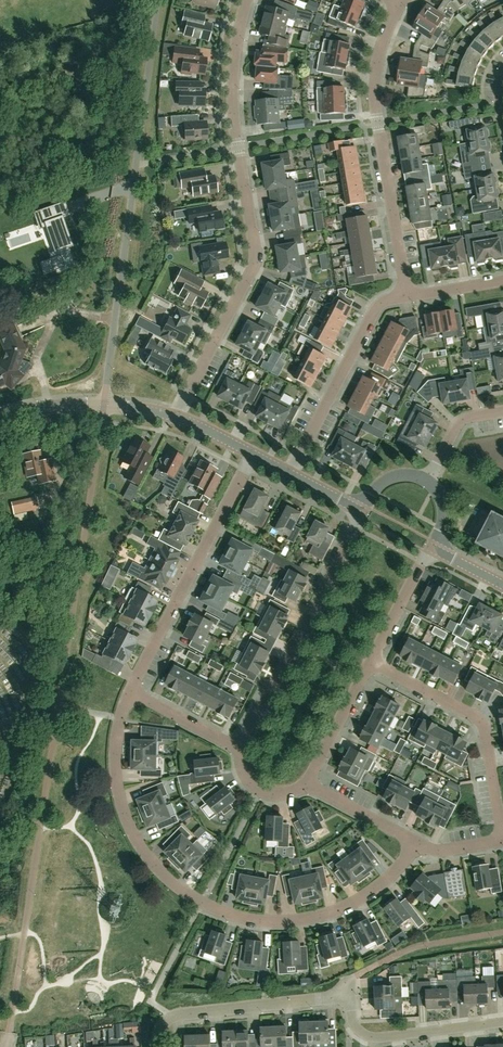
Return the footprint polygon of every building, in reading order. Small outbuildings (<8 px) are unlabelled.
[(123,0),(105,0),(105,7),(122,9),(123,0)] [(219,0),(193,0),(192,1),(195,2),(195,4),(202,6),(204,5),(214,8),(215,6),(217,6),(219,0)] [(362,16),(365,9),(365,7),(365,6),(364,4),(365,2),(359,0),(345,0),(342,8),(362,16)] [(466,5),(463,0),(450,0),(459,9),(466,5)] [(294,20),(298,7),(286,3),(284,11),(267,7),(264,20),(285,26),(286,20),(289,18),(294,20)] [(362,16),(342,8),(335,5),(328,24),(342,29),(345,23),(355,27),(356,25),(358,25),(359,24),(360,23),(360,22),(362,16)] [(455,14),(445,5),(440,14),(427,6),(425,10),(423,9),(419,16),(438,28),(444,17),(450,21),(455,14)] [(211,25),(204,23),(205,17),(193,14),(185,12),(182,24),(187,25),(184,35),(208,40),(211,25)] [(492,12),(488,14),(494,24),(502,39),(502,38),(502,19),(498,22),(492,12)] [(443,31),(438,28),(419,16),(414,22),(416,23),(413,28),(425,35),(420,44),(432,49),(439,38),(443,31)] [(287,48),(290,36),(285,34),(283,31),(285,26),(264,20),(260,34),(277,38),(275,46),(287,48)] [(488,29),(481,20),(477,23),(484,31),(494,45),(497,43),(502,39),(494,24),(488,29)] [(318,34),(320,27),(313,25),(311,32),(318,34)] [(479,37),(470,29),(467,33),(476,40),(488,52),(490,50),(494,45),(484,31),(479,37)] [(328,54),(350,58),(351,50),(351,49),(350,47),(349,46),(350,44),(339,42),(340,35),(327,33),(326,40),(324,39),(322,52),(328,54)] [(488,52),(476,40),(471,47),(462,40),(459,44),(468,51),(482,60),(484,58),(488,52)] [(287,48),(275,46),(264,44),(263,52),(257,52),(257,53),(255,55),(255,59),(256,60),(256,66),(278,68),(276,68),(277,61),(281,62),(287,62),(287,60),(288,48),(287,48)] [(204,74),(206,58),(198,57),(199,50),(175,47),(173,62),(182,63),(181,73),(191,74),(191,73),(204,74)] [(428,68),(430,55),(418,51),(416,61),(402,59),(401,64),(399,63),(398,71),(420,75),(421,68),(423,67),(428,68)] [(482,60),(468,51),(465,58),(455,53),(453,57),(463,62),(478,69),(479,66),(482,60)] [(350,58),(328,54),(322,52),(320,52),(317,72),(333,75),(334,68),(345,70),(345,68),(347,67),(348,66),(348,65),(349,64),(350,58)] [(476,76),(478,69),(463,62),(461,69),(450,66),(448,70),(459,73),(475,79),(476,76)] [(293,90),(286,90),(287,78),(282,78),(282,75),(278,75),(278,68),(256,66),(256,67),(258,67),(257,72),(256,74),(256,78),(257,79),(257,81),(274,83),(273,90),(293,90)] [(424,96),(427,76),(420,75),(398,71),(397,79),(399,80),(398,85),(412,87),(411,97),(424,96)] [(474,85),(475,79),(459,73),(458,81),(447,79),(446,84),(457,86),(473,87),(474,85)] [(204,106),(205,89),(195,89),(194,87),(194,82),(180,81),(179,97),(181,99),(183,99),(183,105),(189,105),(189,108),(191,109),(195,110),(197,108),(197,105),(204,106)] [(325,101),(347,100),(346,92),(346,91),(345,90),(344,89),(344,87),(332,87),(332,81),(317,81),(317,88),(318,101),(325,101)] [(279,111),(285,111),(284,104),(294,103),(293,90),(273,90),(269,90),(270,99),(256,101),(257,106),(255,106),(255,113),(279,111)] [(347,100),(325,101),(318,101),(318,113),(321,113),(321,121),(334,120),(334,114),(345,113),(345,111),(346,110),(347,109),(347,108),(347,106),(347,100)] [(280,123),(279,111),(255,113),(256,119),(258,119),(258,125),(269,124),(270,130),(286,129),(286,122),(280,123)] [(197,122),(195,121),(195,115),(171,116),(171,127),(181,126),(181,132),(183,133),(185,133),(185,140),(207,138),(206,122),(197,122)] [(450,129),(468,126),(467,119),(449,122),(450,129)] [(305,127),(304,120),(288,122),(289,129),(305,127)] [(482,128),(481,125),(470,126),(471,130),(464,131),(467,143),(488,140),(488,137),(489,136),(488,131),(486,130),(486,127),(482,128)] [(400,150),(419,147),(417,135),(426,133),(425,126),(410,128),(411,135),(398,138),(400,150)] [(349,148),(348,140),(329,144),(330,152),(338,150),(340,161),(357,158),(355,147),(349,148)] [(488,140),(467,143),(460,144),(462,157),(475,155),(476,158),(487,156),(486,153),(490,152),(490,150),(491,148),(490,143),(488,142),(488,140)] [(436,144),(433,144),(435,156),(438,156),(443,155),(441,143),(436,144)] [(314,146),(314,147),(315,155),(323,154),(322,145),(314,146)] [(402,162),(421,159),(419,147),(400,150),(402,162)] [(265,177),(285,174),(284,166),(291,165),(289,153),(273,155),(274,162),(263,164),(263,167),(261,167),(263,174),(264,174),(265,177)] [(342,172),(359,169),(357,158),(340,161),(342,172)] [(422,165),(421,159),(402,162),(404,174),(411,173),(412,180),(430,176),(428,164),(422,165)] [(473,162),(459,165),(462,176),(475,173),(473,162)] [(205,177),(204,169),(180,173),(182,188),(189,186),(192,188),(193,195),(217,191),(214,176),(205,177)] [(343,183),(361,180),(359,169),(342,172),(343,183)] [(490,174),(489,171),(478,173),(479,176),(468,178),(469,184),(473,183),(474,190),(496,186),(496,184),(497,182),(496,177),(494,176),(494,173),(490,174)] [(270,197),(280,196),(296,193),(294,179),(289,180),(288,173),(285,174),(265,177),(265,180),(264,180),(265,188),(267,187),(267,190),(269,190),(270,197)] [(408,199),(427,196),(426,190),(432,189),(430,176),(412,180),(413,186),(406,187),(408,199)] [(300,182),(303,193),(314,190),(312,179),(300,182)] [(345,194),(363,191),(361,180),(343,183),(345,194)] [(92,191),(90,184),(82,187),(83,189),(82,189),(83,194),(80,195),(84,208),(91,206),(93,211),(106,207),(104,202),(100,189),(92,191)] [(486,211),(485,204),(495,202),(494,199),(498,198),(498,196),(499,194),(498,189),(496,188),(496,186),(474,190),(476,196),(473,197),(471,200),(472,207),(473,213),(475,213),(486,211)] [(311,191),(312,199),(320,197),(318,190),(311,191)] [(347,205),(365,202),(363,191),(345,194),(347,205)] [(272,218),(292,215),(291,208),(298,207),(296,193),(280,196),(281,203),(270,205),(270,208),(268,208),(270,216),(271,216),(272,218)] [(444,206),(453,204),(451,195),(442,196),(444,206)] [(411,211),(430,208),(427,196),(408,199),(411,211)] [(212,213),(210,206),(187,210),(189,223),(198,222),(199,232),(200,231),(201,237),(212,236),(211,230),(223,228),(220,212),(212,213)] [(433,227),(430,208),(411,211),(413,224),(415,223),(416,230),(433,227)] [(354,219),(353,212),(338,215),(339,221),(347,220),(349,231),(369,228),(367,216),(354,219)] [(484,214),(485,223),(495,221),(493,212),(484,214)] [(286,230),(287,237),(303,235),(299,214),(292,215),(272,218),(272,221),(271,222),(272,229),(274,229),(274,232),(286,230)] [(39,218),(30,221),(32,227),(41,224),(39,218)] [(325,230),(324,223),(316,225),(317,231),(325,230)] [(371,239),(369,228),(349,231),(341,233),(342,238),(350,237),(351,243),(371,239)] [(491,231),(485,232),(490,259),(493,258),(496,261),(502,259),(501,247),(502,246),(502,231),(493,233),(491,231)] [(490,259),(485,232),(465,235),(468,252),(476,251),(478,264),(485,262),(487,259),(490,259)] [(279,260),(299,257),(297,244),(302,243),(301,235),(303,235),(287,237),(289,245),(277,247),(277,250),(275,250),(277,257),(278,257),(279,260)] [(458,267),(458,264),(465,263),(464,253),(461,238),(451,240),(449,243),(449,244),(442,246),(445,266),(448,266),(451,268),(458,267)] [(345,256),(373,250),(371,239),(351,243),(352,249),(344,250),(345,256)] [(445,266),(442,246),(441,242),(421,245),(423,260),(431,259),(433,271),(440,270),(442,267),(445,266)] [(216,263),(215,260),(228,258),(228,256),(229,254),(228,250),(226,249),(225,243),(201,247),(199,247),(201,262),(203,275),(219,272),(217,263),(216,263)] [(56,274),(76,266),(69,246),(49,253),(51,260),(35,266),(40,279),(46,277),(45,273),(55,270),(56,274)] [(375,262),(373,250),(345,256),(353,254),(354,260),(346,262),(347,267),(355,266),(375,262)] [(304,256),(299,257),(279,260),(279,263),(278,263),(279,271),(281,270),(281,273),(293,271),(294,278),(307,275),(305,263),(304,256)] [(350,285),(351,285),(358,284),(357,278),(364,277),(377,274),(375,262),(355,266),(356,272),(348,274),(350,285)] [(200,307),(208,293),(199,289),(203,282),(181,271),(175,283),(181,286),(182,290),(179,296),(200,307)] [(314,291),(317,284),(306,281),(304,288),(314,291)] [(17,290),(15,282),(4,285),(6,293),(17,290)] [(295,290),(283,283),(280,289),(269,283),(268,286),(266,285),(263,292),(264,293),(263,295),(281,305),(284,298),(286,299),(290,299),(295,290)] [(281,305),(263,295),(261,298),(260,297),(256,304),(258,305),(257,307),(267,313),(264,320),(276,326),(279,319),(275,316),(281,305)] [(345,304),(346,302),(337,297),(335,298),(331,304),(330,303),(326,304),(325,306),(347,318),(352,307),(345,304)] [(313,308),(316,302),(311,299),(308,305),(313,308)] [(493,304),(466,309),(468,317),(482,315),(484,328),(502,324),(502,311),(502,312),(501,309),(494,310),(493,304)] [(341,327),(347,318),(325,306),(326,307),(321,317),(341,327)] [(184,326),(189,315),(177,309),(172,319),(169,318),(162,332),(160,337),(171,342),(173,338),(182,342),(189,329),(184,326)] [(455,324),(453,311),(440,313),(443,332),(449,331),(450,335),(457,334),(457,338),(464,337),(462,323),(455,324)] [(424,339),(438,337),(437,333),(443,332),(440,313),(426,315),(429,329),(423,330),(424,339)] [(336,337),(341,327),(321,317),(325,320),(320,329),(336,337)] [(388,333),(404,341),(408,343),(415,335),(419,335),(418,329),(416,317),(401,320),(398,325),(393,322),(388,333)] [(243,333),(261,343),(266,345),(276,326),(264,320),(260,327),(249,322),(248,324),(246,323),(243,330),(244,331),(243,333)] [(12,323),(0,329),(0,339),(3,345),(6,344),(9,350),(4,363),(1,361),(0,365),(0,385),(5,383),(11,388),(22,376),(17,370),(24,349),(12,323)] [(484,328),(486,342),(479,344),(480,350),(493,348),(491,339),(495,339),(496,342),(502,340),(502,324),(484,328)] [(136,326),(131,332),(137,335),(141,329),(136,326)] [(331,348),(336,337),(320,329),(315,339),(331,348)] [(261,343),(243,333),(242,336),(240,335),(237,342),(238,343),(237,345),(247,351),(244,356),(256,363),(258,364),(259,362),(260,362),(264,354),(263,351),(258,348),(261,343)] [(403,353),(408,343),(404,341),(388,333),(383,342),(403,353)] [(298,341),(304,344),(307,338),(301,335),(298,341)] [(309,347),(312,341),(307,338),(304,344),(308,346),(309,347)] [(174,351),(168,348),(150,339),(144,350),(150,354),(152,355),(147,365),(165,375),(173,360),(170,359),(174,351)] [(398,363),(403,353),(383,342),(378,352),(394,361),(393,361),(398,363)] [(299,355),(305,358),(321,367),(326,356),(305,345),(299,355)] [(495,357),(493,348),(480,350),(471,352),(472,361),(495,357)] [(389,378),(400,370),(393,362),(393,361),(394,361),(378,352),(372,362),(376,365),(373,370),(389,378)] [(498,353),(499,356),(495,357),(497,369),(502,368),(502,352),(498,353)] [(316,376),(321,367),(305,358),(300,368),(316,376)] [(265,369),(271,372),(274,366),(268,363),(265,369)] [(414,371),(417,365),(412,363),(409,369),(414,371)] [(457,402),(471,400),(468,381),(475,380),(473,367),(460,370),(461,375),(453,376),(457,402)] [(230,403),(239,385),(233,381),(237,374),(225,368),(217,383),(224,386),(218,397),(230,403)] [(311,387),(316,376),(300,368),(295,378),(311,387)] [(372,373),(369,379),(365,377),(359,387),(375,395),(381,385),(384,387),(387,389),(391,383),(379,376),(372,373)] [(457,402),(453,376),(454,382),(446,383),(445,378),(431,380),(433,387),(440,386),(443,404),(457,402)] [(412,385),(417,389),(421,384),(416,380),(412,385)] [(254,402),(261,387),(250,381),(246,388),(239,385),(230,403),(242,409),(247,398),(254,402)] [(400,385),(396,393),(405,398),(409,390),(400,385)] [(478,395),(491,392),(490,386),(477,388),(478,395)] [(370,405),(375,395),(359,387),(354,397),(370,405)] [(268,394),(262,391),(256,403),(262,406),(257,417),(268,423),(282,397),(275,394),(269,392),(268,394)] [(393,394),(389,402),(395,406),(400,398),(393,394)] [(292,422),(299,410),(294,407),(287,404),(281,400),(282,397),(268,423),(280,429),(286,418),(292,422)] [(370,405),(354,397),(349,407),(355,410),(353,416),(365,422),(369,424),(371,419),(377,408),(370,405)] [(432,435),(438,424),(428,418),(431,412),(417,404),(411,416),(418,420),(414,426),(432,435)] [(389,408),(386,413),(388,414),(393,417),(396,411),(391,409),(389,408)] [(354,416),(346,413),(343,418),(351,422),(354,416)] [(369,424),(365,422),(362,429),(369,433),(373,426),(369,424)] [(432,435),(414,426),(411,432),(404,429),(397,441),(412,449),(415,442),(426,447),(432,435)] [(344,463),(354,445),(357,438),(339,428),(332,442),(338,446),(333,456),(344,463)] [(137,484),(148,463),(151,457),(145,454),(149,446),(147,445),(147,443),(143,441),(140,442),(134,438),(130,447),(129,446),(126,452),(127,452),(122,462),(133,467),(127,479),(137,484)] [(368,462),(376,447),(364,441),(360,448),(354,445),(344,463),(356,469),(362,458),(368,462)] [(174,491),(181,479),(175,475),(184,457),(169,450),(165,457),(160,459),(161,464),(158,470),(168,475),(163,485),(164,486),(174,491)] [(55,480),(51,466),(50,459),(41,461),(39,451),(23,454),(28,477),(36,475),(44,473),(46,482),(55,480)] [(202,514),(210,499),(209,498),(220,477),(213,474),(216,469),(201,461),(189,483),(198,488),(196,492),(202,495),(199,501),(197,500),(191,501),(188,507),(191,508),(196,511),(202,514)] [(171,498),(174,491),(164,486),(161,493),(171,498)] [(263,527),(270,513),(265,510),(265,509),(264,505),(268,496),(256,490),(245,509),(253,513),(249,520),(263,527)] [(14,515),(40,510),(37,497),(11,502),(14,515)] [(177,518),(176,520),(174,524),(192,533),(199,521),(189,516),(188,513),(191,508),(188,507),(178,502),(173,513),(176,515),(177,518)] [(294,544),(302,529),(295,526),(302,514),(288,507),(276,529),(289,536),(287,540),(294,544)] [(493,514),(479,543),(502,556),(502,519),(493,514)] [(323,561),(331,545),(326,542),(326,541),(325,537),(329,528),(316,521),(306,541),(314,545),(309,554),(323,561)] [(192,533),(174,524),(171,530),(168,531),(164,529),(158,540),(171,547),(173,542),(176,541),(185,546),(192,533)] [(139,530),(133,527),(132,530),(131,534),(136,536),(139,530)] [(172,572),(178,560),(174,558),(178,551),(171,547),(158,540),(151,536),(147,543),(155,548),(149,559),(172,572)] [(246,546),(233,539),(231,543),(229,542),(225,551),(247,562),(254,550),(259,553),(262,547),(249,540),(246,546)] [(249,586),(252,581),(241,575),(247,562),(225,551),(220,559),(222,560),(220,564),(233,571),(230,576),(243,584),(249,586)] [(304,592),(307,585),(306,584),(308,580),(300,576),(303,569),(275,554),(271,562),(290,572),(285,582),(304,592)] [(172,572),(149,559),(144,568),(132,562),(127,572),(158,589),(161,582),(165,584),(172,572)] [(316,575),(318,569),(305,562),(302,568),(316,575)] [(271,575),(277,577),(280,567),(274,565),(271,575)] [(118,569),(111,566),(108,573),(114,576),(118,569)] [(227,582),(214,576),(212,580),(210,579),(205,587),(228,599),(232,592),(238,594),(243,584),(230,576),(227,582)] [(458,589),(447,583),(437,578),(434,584),(431,582),(425,594),(443,604),(445,605),(448,606),(452,599),(453,600),(458,589)] [(304,592),(285,582),(281,580),(273,596),(286,603),(289,597),(297,601),(302,591),(304,592)] [(132,587),(125,600),(130,602),(150,613),(157,600),(148,596),(147,594),(150,588),(138,581),(134,589),(132,587)] [(224,620),(227,614),(222,611),(228,599),(205,587),(201,595),(203,597),(201,601),(213,607),(211,613),(224,620)] [(443,604),(425,594),(419,606),(432,612),(429,618),(440,624),(446,614),(442,612),(445,605),(443,604)] [(266,618),(285,628),(288,622),(287,621),(289,616),(281,612),(284,607),(271,600),(268,606),(262,616),(266,618)] [(144,625),(150,613),(130,602),(124,614),(122,613),(118,621),(130,627),(133,621),(135,621),(144,625)] [(482,627),(493,607),(492,607),(482,605),(480,604),(473,616),(467,613),(460,625),(473,631),(477,624),(482,627)] [(496,644),(502,631),(496,628),(502,616),(501,615),(493,607),(482,627),(488,630),(484,637),(496,644)] [(220,620),(207,613),(204,619),(196,615),(194,619),(192,618),(189,624),(208,634),(213,624),(217,625),(220,620)] [(285,628),(266,618),(262,616),(254,633),(267,639),(269,634),(277,638),(283,628),(285,628)] [(418,626),(421,620),(415,616),(411,622),(418,626)] [(130,652),(137,639),(127,635),(127,633),(130,627),(118,621),(114,628),(116,629),(110,641),(130,652)] [(202,652),(205,647),(202,645),(208,634),(189,624),(188,625),(190,626),(185,636),(193,640),(190,646),(202,652)] [(438,636),(441,630),(435,627),(432,633),(438,636)] [(459,637),(463,631),(458,628),(454,634),(459,637)] [(445,640),(448,633),(441,630),(438,636),(445,640)] [(247,655),(266,665),(264,663),(270,653),(262,649),(264,643),(252,637),(249,642),(243,653),(247,655)] [(460,646),(463,640),(457,637),(454,642),(460,646)] [(411,664),(421,645),(410,639),(401,656),(405,659),(404,660),(411,664)] [(466,649),(469,643),(463,640),(460,646),(466,649)] [(124,664),(130,652),(110,641),(102,657),(96,654),(92,662),(109,671),(115,660),(124,664)] [(423,667),(431,650),(421,645),(411,664),(412,662),(418,665),(418,664),(423,667)] [(432,675),(442,656),(431,650),(423,667),(427,669),(426,670),(432,673),(431,674),(432,675)] [(193,660),(196,654),(189,651),(186,657),(193,660)] [(211,658),(218,662),(221,655),(215,652),(211,658)] [(247,655),(243,653),(235,670),(247,676),(250,671),(258,675),(260,671),(262,672),(266,665),(247,655)] [(199,664),(202,657),(196,654),(193,660),(199,664)] [(443,678),(452,661),(442,656),(432,675),(438,678),(439,676),(443,678)] [(215,669),(218,663),(211,660),(208,666),(215,669)] [(453,684),(462,667),(452,661),(443,678),(453,684)] [(221,672),(224,666),(218,663),(215,669),(221,672)] [(176,691),(186,672),(175,667),(166,684),(171,686),(170,688),(176,691)] [(477,698),(487,679),(486,679),(476,674),(478,670),(472,667),(466,680),(471,683),(467,691),(477,696),(476,698),(477,698)] [(188,694),(197,678),(186,672),(176,691),(177,691),(178,690),(183,693),(184,692),(188,694)] [(234,682),(237,676),(231,673),(228,679),(234,682)] [(240,685),(244,679),(237,676),(234,682),(240,685)] [(487,679),(477,698),(483,702),(484,700),(488,702),(495,689),(498,691),(502,683),(499,681),(499,682),(488,676),(486,679),(487,679)] [(198,701),(207,683),(197,678),(188,694),(192,696),(192,697),(198,701)] [(209,705),(218,689),(207,683),(198,701),(204,704),(205,703),(209,705)] [(218,713),(228,694),(218,689),(209,705),(213,707),(213,708),(218,711),(218,713)] [(230,717),(239,700),(228,694),(218,713),(225,717),(225,715),(230,717)] [(401,706),(383,697),(381,701),(379,700),(376,707),(395,717),(401,706)] [(389,727),(395,717),(376,707),(377,708),(374,714),(375,714),(373,719),(389,727)] [(412,726),(415,720),(409,717),(406,723),(412,726)] [(389,727),(373,719),(371,723),(370,722),(367,728),(365,727),(365,728),(384,738),(389,727)] [(408,739),(414,742),(425,747),(426,744),(436,725),(430,721),(429,723),(425,721),(420,729),(415,726),(408,739)] [(409,732),(412,726),(406,723),(403,729),(409,732)] [(437,749),(445,733),(441,731),(442,730),(436,727),(437,725),(436,725),(426,744),(437,749)] [(378,748),(384,738),(365,728),(362,734),(363,735),(361,739),(378,748)] [(449,735),(445,733),(437,749),(447,755),(457,736),(457,735),(456,737),(450,734),(449,735)] [(163,742),(163,735),(145,734),(145,741),(133,741),(133,748),(130,748),(130,755),(156,756),(157,742),(163,742)] [(461,767),(468,754),(463,751),(467,743),(463,741),(464,739),(457,736),(447,755),(445,758),(456,764),(461,767)] [(403,748),(407,742),(401,739),(398,745),(403,748)] [(400,754),(403,748),(398,745),(394,751),(400,754)] [(363,769),(366,770),(368,771),(373,761),(372,760),(375,754),(362,747),(359,753),(351,749),(346,759),(344,758),(344,759),(363,769)] [(162,777),(162,770),(156,769),(156,756),(130,755),(130,762),(133,762),(132,769),(144,770),(144,777),(162,777)] [(211,759),(211,755),(201,756),(201,760),(195,761),(196,773),(191,774),(192,784),(212,782),(211,775),(221,774),(220,770),(223,770),(222,762),(219,762),(219,758),(211,759)] [(428,766),(431,760),(425,757),(422,763),(428,766)] [(361,781),(360,781),(366,770),(363,769),(344,759),(341,765),(342,766),(340,770),(348,774),(345,780),(358,787),(361,781)] [(434,769),(437,763),(431,760),(428,766),(434,769)] [(394,806),(404,787),(395,782),(396,778),(391,776),(384,788),(388,790),(384,798),(388,801),(387,802),(394,806)] [(141,814),(165,804),(162,797),(168,795),(163,782),(146,789),(149,796),(138,800),(141,807),(138,808),(141,814)] [(191,794),(190,785),(181,785),(184,796),(191,794)] [(229,790),(226,787),(219,793),(214,788),(211,790),(201,798),(206,804),(208,802),(217,814),(222,811),(225,814),(233,808),(230,804),(236,800),(233,797),(236,795),(231,789),(229,790)] [(415,792),(404,787),(394,806),(395,804),(406,810),(410,802),(415,805),(422,792),(416,789),(415,792)] [(201,798),(211,790),(210,788),(199,796),(201,798)] [(437,804),(426,798),(428,795),(422,792),(415,805),(421,808),(417,815),(427,821),(426,823),(427,823),(437,804)] [(448,822),(457,806),(440,797),(437,804),(427,823),(433,826),(434,825),(438,827),(443,819),(448,822)] [(171,817),(165,804),(141,814),(143,821),(146,820),(149,826),(160,822),(162,828),(179,822),(176,815),(171,817)] [(308,809),(307,806),(300,810),(301,812),(298,814),(302,822),(296,826),(306,846),(316,841),(312,834),(323,828),(320,822),(324,820),(319,811),(315,813),(312,807),(308,809)] [(280,817),(280,814),(272,814),(272,817),(268,816),(267,840),(279,841),(278,847),(289,847),(290,827),(283,827),(284,817),(280,817)] [(174,864),(192,845),(187,839),(191,835),(182,826),(169,838),(174,843),(166,852),(171,857),(169,859),(174,864)] [(215,838),(209,845),(215,850),(221,843),(215,838)] [(365,878),(371,874),(369,872),(375,868),(368,858),(373,854),(367,845),(363,839),(352,847),(356,852),(349,857),(365,878)] [(367,845),(373,854),(378,850),(371,843),(370,842),(367,845)] [(202,855),(192,845),(174,864),(179,869),(181,867),(186,872),(194,863),(199,868),(209,858),(204,853),(202,855)] [(339,857),(329,865),(345,887),(357,880),(359,882),(365,878),(349,857),(343,862),(339,857)] [(484,865),(484,863),(476,864),(477,867),(473,867),(477,890),(491,888),(492,894),(502,892),(499,871),(489,873),(488,865),(484,865)] [(313,875),(304,877),(310,903),(317,901),(317,899),(323,897),(321,886),(328,884),(324,870),(324,866),(319,867),(311,869),(313,875)] [(456,870),(454,869),(453,871),(444,872),(445,874),(438,875),(439,884),(435,885),(433,883),(433,879),(429,880),(429,879),(429,880),(423,874),(412,888),(416,891),(413,894),(423,903),(426,900),(430,903),(438,893),(443,898),(449,897),(449,898),(467,895),(463,869),(457,870),(456,870)] [(251,904),(256,878),(242,875),(242,873),(235,872),(233,886),(239,887),(237,899),(244,900),(244,903),(251,904)] [(291,880),(290,874),(282,876),(286,893),(293,892),(296,903),(303,902),(303,905),(310,903),(304,877),(291,880)] [(274,893),(277,876),(270,875),(269,881),(256,878),(251,904),(258,905),(258,903),(265,904),(267,892),(274,893)] [(402,905),(397,899),(394,901),(393,899),(386,904),(388,906),(385,909),(399,926),(411,917),(419,927),(425,923),(408,901),(402,905)] [(463,924),(464,924),(473,922),(472,914),(461,916),(463,924)] [(365,921),(364,919),(357,922),(358,924),(354,926),(357,932),(353,934),(358,943),(362,941),(364,946),(375,941),(378,946),(387,942),(378,923),(372,926),(369,919),(365,921)] [(225,932),(217,930),(217,932),(213,931),(211,937),(207,935),(203,945),(208,947),(206,952),(217,956),(215,962),(225,965),(232,946),(225,944),(228,936),(224,935),(225,932)] [(332,935),(331,932),(323,934),(324,937),(320,938),(322,944),(317,945),(320,955),(324,954),(326,960),(341,956),(341,958),(349,956),(344,940),(337,942),(335,934),(332,935)] [(392,940),(397,947),(402,943),(398,936),(392,940)] [(260,942),(260,939),(252,938),(252,941),(248,940),(247,946),(243,946),(241,956),(246,957),(245,963),(260,965),(260,967),(266,968),(267,968),(269,951),(263,951),(264,943),(260,942)] [(296,942),(296,939),(288,940),(288,942),(284,943),(285,949),(280,949),(281,959),(285,959),(286,965),(298,964),(298,970),(309,970),(307,949),(300,950),(300,942),(296,942)] [(477,1004),(489,1003),(488,988),(495,987),(495,975),(483,976),(483,984),(476,985),(477,1004)] [(394,997),(403,997),(402,976),(390,977),(390,986),(375,986),(375,998),(394,997)] [(469,985),(469,976),(457,977),(457,980),(457,989),(465,988),(465,1004),(477,1004),(476,985),(469,985)] [(302,987),(312,986),(312,977),(301,978),(302,987)] [(224,981),(218,978),(215,986),(222,988),(224,981)] [(439,1008),(450,1008),(450,998),(458,998),(457,989),(457,980),(443,981),(444,989),(438,990),(439,1008)] [(431,990),(431,981),(418,982),(419,994),(426,993),(427,1009),(439,1008),(438,990),(431,990)] [(403,1004),(403,997),(394,997),(375,998),(376,1010),(391,1009),(392,1018),(404,1017),(403,1004)] [(314,1023),(309,1023),(309,1019),(300,1020),(301,1041),(293,1041),(294,1046),(315,1046),(314,1023)] [(315,1046),(324,1046),(337,1046),(336,1030),(329,1030),(328,1019),(320,1019),(320,1022),(314,1023),(315,1046)] [(287,1046),(286,1026),(273,1027),(274,1046),(284,1046),(287,1046)] [(273,1027),(261,1027),(262,1046),(274,1046),(273,1027)] [(236,1031),(224,1032),(224,1046),(237,1046),(236,1031)] [(248,1031),(236,1031),(237,1046),(249,1046),(248,1031)] [(198,1035),(186,1036),(186,1046),(198,1046),(198,1035)] [(211,1035),(198,1035),(198,1046),(211,1046),(211,1035)] [(118,1038),(113,1039),(113,1046),(124,1046),(118,1046),(118,1038)] [(134,1038),(130,1038),(130,1046),(124,1046),(135,1046),(134,1038)]
